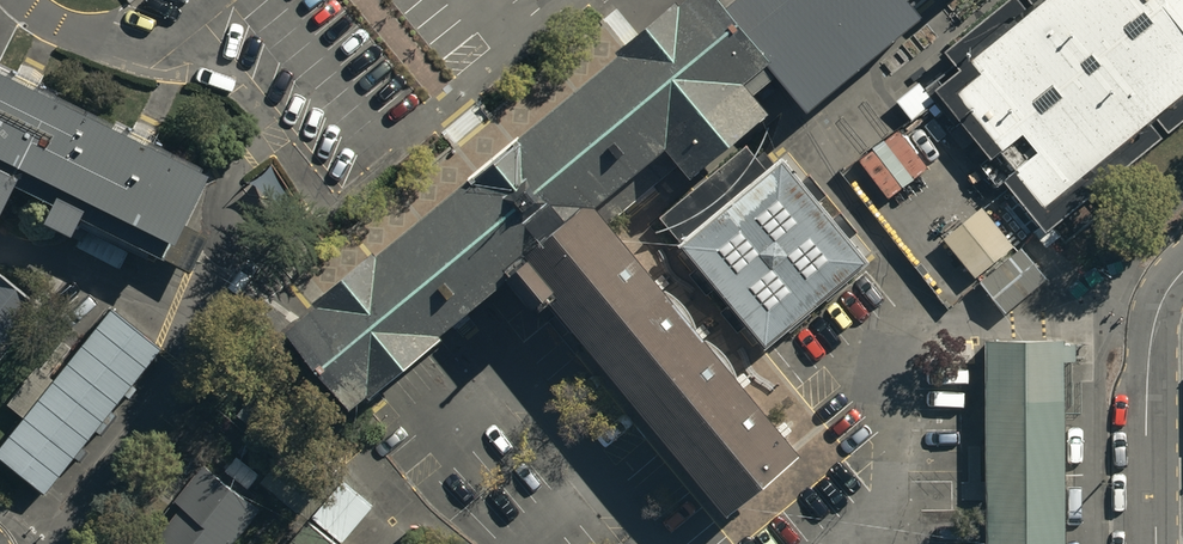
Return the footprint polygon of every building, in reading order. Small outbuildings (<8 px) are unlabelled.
[(920,18),(906,0),(907,0),(737,0),(725,10),(716,0),(685,0),(636,40),(294,321),(361,401),(525,267),(726,509),(801,448),(600,205),(669,149),(691,175),(766,113),(744,87),(756,77),(763,86),(779,73),(810,111),(920,18)] [(941,88),(1054,224),(1182,119),(1182,0),(1048,0),(941,88)] [(7,180),(192,268),(209,234),(182,222),(206,171),(0,73),(0,194),(7,180)] [(662,216),(682,241),(678,245),(765,349),(872,261),(784,156),(767,170),(747,146),(662,216)] [(981,209),(943,240),(975,279),(1013,247),(981,209)] [(1020,251),(981,282),(1007,314),(1046,282),(1020,251)] [(31,304),(0,279),(0,343),(31,304)] [(0,443),(0,456),(42,490),(159,349),(111,309),(0,443)] [(990,342),(991,543),(1065,543),(1064,341),(990,342)] [(152,543),(231,543),(259,511),(212,472),(152,543)] [(292,543),(336,543),(310,522),(292,543)]
